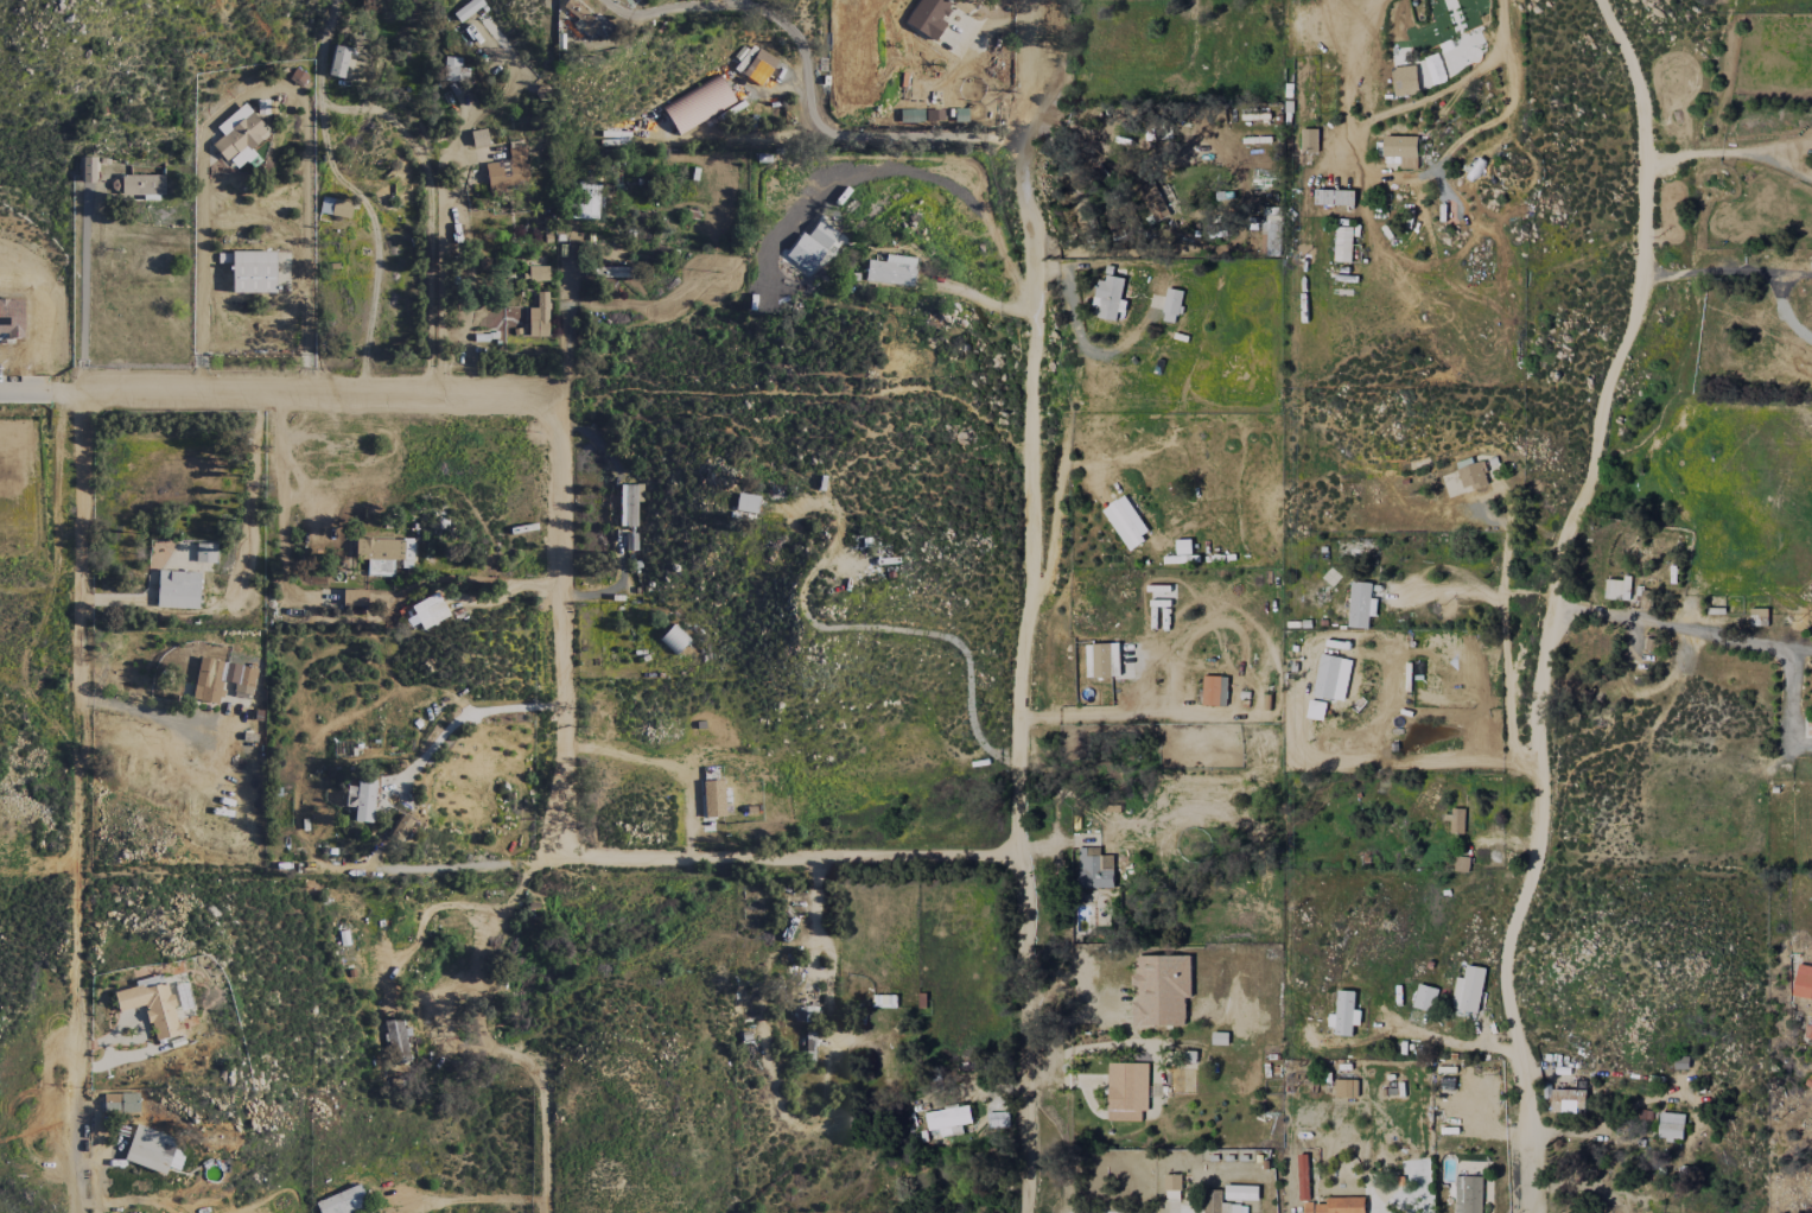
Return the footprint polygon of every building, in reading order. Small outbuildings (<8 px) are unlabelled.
[(484,4),(481,0),(471,0),(453,14),(460,23),(484,4)] [(610,25),(596,13),(593,18),(571,0),(567,0),(562,7),(577,20),(575,22),(597,41),(610,25)] [(950,3),(946,0),(919,0),(904,23),(934,42),(945,24),(939,20),(950,3)] [(349,48),(335,45),(328,75),(343,79),(349,48)] [(742,75),(761,86),(777,60),(758,49),(742,75)] [(461,68),(461,58),(444,57),(443,80),(468,82),(468,69),(461,68)] [(1418,93),(1416,65),(1392,67),(1394,95),(1418,93)] [(735,103),(719,75),(662,107),(678,135),(735,103)] [(216,127),(222,135),(212,143),(235,171),(255,154),(251,149),(270,134),(245,103),(216,127)] [(900,122),(922,122),(922,109),(900,110),(900,122)] [(1145,139),(1163,139),(1163,117),(1145,117),(1145,139)] [(1318,129),(1301,129),(1301,153),(1317,153),(1318,129)] [(1400,168),(1418,168),(1418,136),(1384,136),(1384,156),(1400,156),(1400,168)] [(488,190),(529,186),(525,147),(508,148),(509,160),(485,162),(488,190)] [(96,157),(82,157),(83,183),(97,182),(96,157)] [(164,175),(121,176),(121,196),(164,194),(164,175)] [(1151,222),(1179,211),(1170,186),(1158,190),(1154,180),(1138,186),(1151,222)] [(599,218),(597,182),(574,184),(575,219),(599,218)] [(1354,205),(1355,190),(1315,189),(1315,204),(1354,205)] [(319,213),(349,219),(352,202),(322,197),(319,213)] [(1262,254),(1275,254),(1276,208),(1263,207),(1262,254)] [(838,233),(818,219),(807,237),(826,250),(838,233)] [(275,251),(231,252),(232,293),(275,292),(275,251)] [(885,261),(866,260),(865,282),(913,285),(915,257),(885,256),(885,261)] [(548,266),(529,267),(529,281),(548,281),(548,266)] [(605,277),(627,277),(627,268),(605,268),(605,277)] [(1126,278),(1102,273),(1094,305),(1100,307),(1097,316),(1117,321),(1126,278)] [(1161,320),(1176,324),(1183,291),(1168,287),(1161,320)] [(549,336),(548,292),(536,292),(537,308),(528,308),(528,336),(549,336)] [(1465,491),(1487,482),(1479,461),(1456,470),(1465,491)] [(637,485),(620,485),(619,527),(636,527),(637,485)] [(734,511),(756,514),(759,496),(737,493),(734,511)] [(1128,549),(1151,533),(1124,494),(1101,510),(1128,549)] [(392,576),(393,560),(402,560),(402,568),(412,568),(413,540),(356,539),(355,559),(367,559),(367,576),(392,576)] [(215,564),(216,544),(196,544),(195,563),(215,564)] [(200,572),(158,571),(156,607),(198,609),(200,572)] [(1605,578),(1604,599),(1629,599),(1630,578),(1605,578)] [(1369,615),(1376,615),(1377,598),(1372,598),(1372,582),(1351,581),(1349,627),(1369,628),(1369,615)] [(411,605),(421,629),(448,618),(438,594),(411,605)] [(1767,608),(1750,608),(1750,626),(1767,626),(1767,608)] [(675,656),(690,640),(673,624),(658,640),(675,656)] [(1085,644),(1087,677),(1120,676),(1119,643),(1085,644)] [(1353,660),(1321,653),(1312,694),(1344,701),(1353,660)] [(219,704),(223,681),(235,682),(233,692),(251,695),(256,667),(198,658),(192,700),(219,704)] [(1227,706),(1228,676),(1203,675),(1202,705),(1227,706)] [(1326,702),(1309,700),(1307,717),(1324,719),(1326,702)] [(354,822),(372,823),(374,780),(357,779),(357,787),(346,786),(345,808),(354,808),(354,822)] [(704,817),(724,816),(722,781),(702,782),(704,817)] [(1451,817),(1450,833),(1465,833),(1465,808),(1452,808),(1451,817)] [(390,835),(402,842),(413,821),(402,814),(390,835)] [(1113,868),(1100,869),(1100,847),(1078,847),(1079,888),(1114,887),(1113,868)] [(1454,870),(1468,871),(1469,857),(1455,856),(1454,870)] [(1136,956),(1136,974),(1132,974),(1132,985),(1137,985),(1137,1001),(1132,1001),(1132,1026),(1185,1026),(1185,997),(1191,997),(1191,956),(1136,956)] [(1797,964),(1793,996),(1811,999),(1811,966),(1797,964)] [(1478,1013),(1486,968),(1467,965),(1464,978),(1456,977),(1451,1008),(1478,1013)] [(118,1011),(145,1005),(154,1041),(179,1035),(165,974),(134,982),(135,987),(113,992),(118,1011)] [(1412,1007),(1431,1012),(1437,988),(1418,984),(1412,1007)] [(1336,1014),(1332,1013),(1331,1035),(1352,1036),(1353,1024),(1360,1024),(1360,1010),(1354,1010),(1355,990),(1337,990),(1336,1014)] [(386,1020),(390,1065),(408,1063),(404,1018),(386,1020)] [(1228,1032),(1213,1032),(1213,1043),(1227,1044),(1228,1032)] [(1142,1120),(1142,1110),(1148,1110),(1149,1063),(1108,1062),(1108,1120),(1142,1120)] [(1335,1096),(1357,1097),(1357,1080),(1335,1079),(1335,1096)] [(1552,1111),(1586,1112),(1586,1089),(1552,1089),(1552,1111)] [(139,1095),(104,1094),(103,1111),(139,1112),(139,1095)] [(925,1111),(928,1130),(938,1128),(940,1136),(963,1133),(961,1124),(973,1122),(970,1104),(925,1111)] [(1684,1113),(1659,1112),(1657,1138),(1682,1140),(1684,1113)] [(165,1174),(168,1167),(179,1171),(184,1154),(174,1151),(178,1138),(135,1125),(124,1162),(165,1174)] [(1299,1201),(1309,1200),(1308,1154),(1298,1154),(1299,1201)] [(1166,1200),(1181,1200),(1181,1174),(1165,1174),(1166,1200)] [(1483,1176),(1455,1175),(1455,1212),(1482,1212),(1483,1176)] [(367,1206),(360,1185),(315,1201),(319,1212),(348,1212),(367,1206)] [(1222,1189),(1204,1189),(1204,1212),(1221,1212),(1222,1189)] [(1364,1196),(1327,1197),(1327,1203),(1303,1203),(1303,1212),(1365,1212),(1364,1196)]
